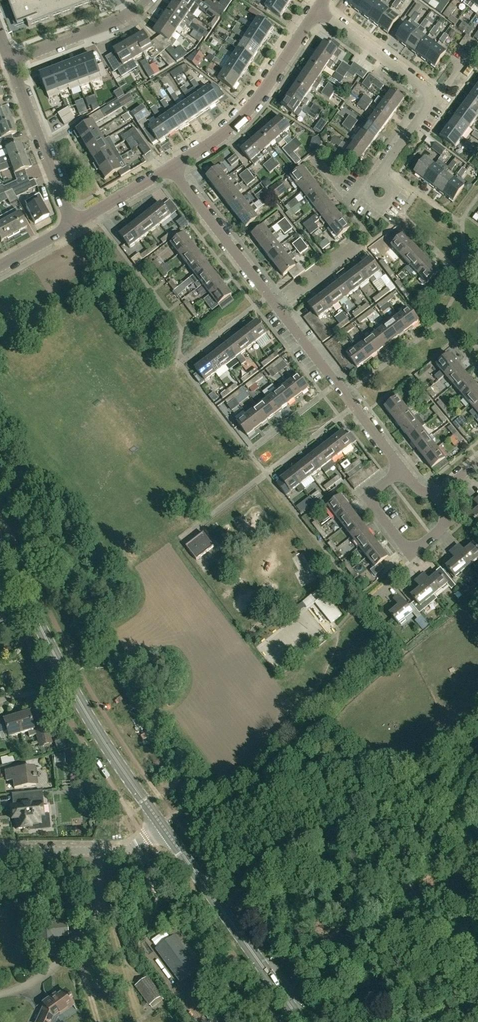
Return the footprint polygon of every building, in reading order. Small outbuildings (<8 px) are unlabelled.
[(18,25),(27,22),(29,27),(95,2),(94,0),(10,0),(11,2),(9,3),(18,25)] [(189,13),(193,16),(199,8),(195,3),(190,0),(175,0),(173,2),(189,13)] [(210,8),(221,16),(227,7),(231,2),(229,0),(221,0),(220,2),(222,3),(221,5),(216,2),(213,2),(210,8)] [(278,0),(270,0),(266,6),(281,16),(287,6),(278,0)] [(359,11),(367,0),(352,0),(349,4),(359,11)] [(368,18),(379,4),(374,0),(375,0),(367,0),(359,11),(368,18)] [(389,11),(378,25),(388,33),(399,18),(393,14),(402,2),(399,0),(397,0),(389,11)] [(449,2),(446,0),(442,0),(439,4),(439,5),(436,9),(441,13),(449,2)] [(471,2),(468,7),(472,10),(476,5),(477,7),(477,0),(473,0),(471,2)] [(186,25),(189,27),(192,23),(185,18),(189,13),(173,2),(167,12),(186,25)] [(368,18),(378,25),(389,11),(379,4),(368,18)] [(457,8),(451,4),(443,15),(449,19),(452,14),(457,8)] [(217,22),(221,16),(210,8),(206,14),(217,22)] [(439,20),(441,14),(433,11),(431,17),(439,20)] [(167,12),(160,21),(176,32),(180,26),(184,29),(186,25),(167,12)] [(407,24),(396,38),(406,45),(420,26),(415,22),(420,15),(416,13),(407,24)] [(242,18),(239,22),(246,26),(249,23),(242,18)] [(253,26),(251,29),(267,39),(273,28),(258,18),(253,26)] [(420,26),(406,45),(416,53),(427,38),(423,35),(426,30),(425,29),(429,23),(425,20),(421,26),(420,26)] [(172,37),(176,32),(160,21),(154,31),(169,41),(168,43),(170,45),(166,49),(177,61),(182,57),(172,47),(177,40),(172,37)] [(463,22),(458,28),(463,32),(464,31),(468,25),(463,22)] [(468,25),(464,31),(470,35),(474,29),(468,25)] [(435,27),(430,34),(434,36),(439,30),(435,27)] [(198,33),(203,37),(207,31),(201,28),(198,33)] [(247,36),(245,39),(260,49),(267,39),(251,29),(247,36)] [(152,57),(158,54),(154,48),(144,32),(134,38),(142,53),(143,54),(149,51),(152,57)] [(200,42),(203,37),(198,33),(194,38),(200,42)] [(445,34),(440,41),(444,44),(449,37),(445,34)] [(460,44),(465,48),(472,38),(467,35),(460,44)] [(142,53),(134,38),(124,43),(130,54),(134,60),(143,54),(142,53)] [(253,59),(260,49),(245,39),(244,39),(240,45),(235,42),(228,38),(226,42),(233,46),(238,49),(253,59)] [(426,60),(436,45),(427,38),(416,53),(426,60)] [(472,38),(465,48),(469,51),(476,41),(472,38)] [(334,63),(338,58),(334,55),(337,50),(325,41),(318,52),(334,63)] [(476,41),(469,51),(473,54),(477,48),(477,43),(476,41)] [(130,54),(124,43),(111,51),(120,67),(124,65),(134,60),(130,54)] [(446,52),(436,45),(426,60),(435,67),(446,52)] [(247,69),(253,59),(238,49),(234,56),(222,48),(219,52),(226,57),(227,56),(231,59),(247,69)] [(175,64),(164,52),(160,56),(170,68),(175,64)] [(334,63),(318,52),(310,62),(323,71),(327,66),(331,69),(334,63)] [(107,76),(103,64),(97,66),(93,55),(82,59),(90,83),(107,76)] [(71,63),(80,86),(90,83),(82,59),(71,63)] [(240,79),(247,69),(231,59),(225,69),(240,79)] [(323,71),(310,62),(303,73),(320,84),(323,79),(319,77),(323,71)] [(61,67),(70,90),(80,86),(71,63),(61,67)] [(343,63),(340,67),(348,72),(351,68),(343,63)] [(150,78),(155,75),(149,64),(143,67),(150,78)] [(51,70),(60,94),(61,94),(60,91),(69,88),(70,90),(61,67),(51,70)] [(344,78),(348,72),(340,67),(336,73),(344,78)] [(363,79),(368,72),(361,67),(356,74),(363,79)] [(174,78),(182,73),(178,68),(170,73),(174,78)] [(206,72),(218,79),(234,89),(240,79),(225,69),(221,75),(209,68),(206,72)] [(60,94),(51,70),(40,75),(49,98),(60,94)] [(303,73),(296,84),(309,92),(312,87),(317,89),(320,84),(303,73)] [(370,75),(362,85),(369,90),(373,85),(381,91),(385,85),(370,75)] [(181,87),(190,83),(186,76),(178,80),(181,87)] [(190,82),(195,89),(199,86),(194,79),(190,82)] [(309,92),(296,84),(289,94),(306,106),(309,100),(305,97),(309,92)] [(326,88),(334,94),(337,89),(329,84),(326,88)] [(185,86),(181,89),(185,96),(189,93),(185,86)] [(199,93),(209,108),(219,101),(209,87),(199,93)] [(477,87),(469,97),(477,104),(477,89),(477,87)] [(330,100),(334,94),(326,88),(322,94),(330,100)] [(387,95),(384,100),(396,110),(404,99),(389,88),(385,94),(387,95)] [(175,93),(171,96),(176,103),(179,100),(175,93)] [(189,100),(199,115),(209,108),(199,93),(189,100)] [(306,106),(289,94),(282,105),(294,114),(298,108),(302,111),(306,106)] [(365,95),(361,100),(369,106),(373,101),(365,95)] [(469,97),(462,107),(477,118),(477,116),(477,104),(469,97)] [(165,100),(161,103),(166,109),(169,107),(165,100)] [(179,107),(189,122),(199,115),(189,100),(179,107)] [(366,111),(369,106),(361,100),(358,105),(366,111)] [(378,104),(374,110),(389,120),(396,110),(384,100),(380,106),(378,104)] [(105,118),(123,108),(118,101),(101,111),(105,118)] [(311,109),(320,115),(323,110),(314,105),(311,109)] [(77,108),(80,114),(87,111),(85,106),(77,108)] [(145,118),(149,115),(143,106),(132,113),(153,144),(158,140),(159,142),(169,135),(159,120),(151,126),(145,118)] [(151,109),(156,116),(159,113),(155,107),(151,109)] [(169,114),(179,128),(189,122),(179,107),(169,114)] [(477,118),(462,107),(455,117),(469,128),(477,118)] [(11,121),(7,108),(0,111),(0,125),(11,121)] [(72,113),(69,108),(58,114),(61,120),(72,113)] [(316,121),(320,115),(311,109),(307,115),(316,121)] [(372,124),(381,131),(389,120),(374,110),(370,114),(372,116),(368,121),(372,124)] [(209,112),(203,116),(210,125),(216,121),(209,112)] [(72,113),(61,120),(65,125),(75,119),(72,113)] [(127,114),(122,117),(126,122),(131,119),(127,114)] [(159,120),(169,135),(179,128),(169,114),(159,120)] [(285,132),(290,128),(280,116),(270,125),(284,140),(288,136),(285,132)] [(350,116),(346,121),(354,127),(358,122),(350,116)] [(469,128),(455,117),(448,127),(462,137),(469,128)] [(199,132),(206,128),(200,119),(194,123),(199,132)] [(81,136),(83,140),(95,133),(99,131),(93,120),(77,130),(74,132),(78,138),(81,136)] [(16,133),(11,121),(0,125),(0,136),(1,138),(16,133)] [(354,127),(346,121),(343,126),(351,132),(354,127)] [(374,141),(381,131),(372,124),(368,121),(365,126),(362,125),(359,130),(374,141)] [(284,140),(270,125),(261,133),(271,145),(276,140),(279,144),(284,140)] [(462,137),(448,127),(440,137),(455,147),(462,137)] [(374,141),(359,130),(355,135),(357,136),(353,142),(366,151),(374,141)] [(103,141),(105,140),(99,131),(95,133),(83,140),(88,150),(103,141)] [(271,145),(261,133),(251,141),(265,157),(269,153),(266,149),(271,145)] [(335,136),(331,141),(339,147),(342,142),(335,136)] [(103,141),(88,150),(94,159),(114,147),(115,147),(110,137),(105,140),(103,141)] [(259,161),(265,157),(251,141),(248,144),(246,142),(240,147),(242,150),(252,161),(256,157),(259,161)] [(471,149),(474,146),(467,141),(464,145),(471,149)] [(145,156),(151,152),(145,142),(139,146),(145,156)] [(288,145),(294,153),(299,149),(293,142),(288,145)] [(359,161),(366,151),(353,142),(349,147),(347,145),(344,150),(359,161)] [(22,151),(25,150),(23,143),(20,144),(5,149),(8,156),(2,158),(0,157),(0,165),(24,156),(22,151)] [(441,156),(443,153),(446,149),(436,143),(432,149),(441,156)] [(294,153),(288,145),(283,150),(289,157),(294,153)] [(94,159),(100,169),(116,159),(120,157),(114,147),(94,159)] [(443,153),(441,156),(438,160),(442,163),(447,156),(443,153)] [(232,166),(240,160),(236,155),(228,161),(232,166)] [(24,156),(0,165),(0,171),(12,167),(14,173),(29,168),(29,167),(31,166),(29,160),(26,161),(24,156)] [(269,162),(275,169),(280,165),(273,158),(269,162)] [(414,173),(424,180),(435,165),(425,158),(414,173)] [(106,179),(118,172),(121,177),(131,171),(128,166),(122,169),(116,159),(100,169),(106,179)] [(453,161),(448,168),(452,171),(457,164),(453,161)] [(275,169),(269,162),(264,166),(270,174),(275,169)] [(215,187),(227,177),(223,172),(227,169),(223,164),(207,177),(215,187)] [(434,187),(444,172),(435,165),(424,180),(434,187)] [(297,168),(286,176),(288,179),(299,171),(297,168)] [(298,187),(311,178),(303,168),(299,171),(288,179),(292,184),(294,182),(298,187)] [(462,178),(467,171),(463,168),(458,175),(462,178)] [(240,176),(244,181),(251,175),(247,170),(240,176)] [(434,187),(444,194),(454,179),(444,172),(434,187)] [(251,175),(244,181),(247,186),(255,180),(251,175)] [(215,187),(223,197),(239,184),(235,179),(231,182),(227,177),(215,187)] [(304,199),(318,187),(311,178),(298,187),(302,192),(300,194),(304,199)] [(453,201),(464,186),(454,179),(444,194),(453,201)] [(6,192),(12,189),(20,186),(19,185),(19,186),(17,181),(3,187),(6,192)] [(278,197),(286,190),(279,181),(271,188),(278,197)] [(20,186),(12,189),(15,196),(26,191),(23,184),(20,186)] [(243,189),(239,184),(223,197),(230,207),(242,197),(239,192),(243,189)] [(326,198),(318,187),(304,199),(304,200),(300,203),(304,208),(308,205),(308,204),(310,202),(314,208),(326,198)] [(15,196),(12,189),(3,194),(9,205),(18,201),(15,196)] [(259,201),(266,195),(263,190),(255,196),(259,201)] [(43,202),(39,194),(38,194),(25,201),(28,206),(26,207),(35,223),(48,215),(42,204),(43,203),(43,202)] [(266,195),(259,201),(263,206),(271,200),(266,195)] [(230,207),(238,217),(254,204),(251,199),(246,202),(242,197),(230,207)] [(296,197),(287,204),(291,210),(300,203),(296,197)] [(318,212),(316,214),(316,215),(311,219),(315,224),(320,220),(320,219),(334,208),(326,198),(314,208),(318,212)] [(167,202),(172,213),(178,210),(173,199),(167,202)] [(151,210),(161,223),(171,215),(161,202),(151,210)] [(300,203),(291,210),(295,215),(304,208),(300,203)] [(254,213),(258,209),(254,204),(238,217),(246,227),(258,218),(254,213)] [(7,212),(2,216),(8,228),(12,235),(26,228),(15,208),(7,212)] [(320,220),(323,224),(325,222),(329,227),(342,218),(334,208),(320,219),(320,220)] [(161,223),(151,210),(140,218),(150,231),(161,223)] [(1,242),(12,235),(8,228),(2,216),(0,217),(0,240),(1,242)] [(150,231),(140,218),(130,226),(140,239),(150,231)] [(335,239),(350,228),(342,218),(329,227),(333,233),(331,234),(335,239)] [(277,225),(281,229),(289,223),(285,219),(277,225)] [(311,219),(303,225),(307,229),(307,230),(315,224),(311,219)] [(289,223),(281,229),(285,235),(293,229),(289,223)] [(319,229),(315,224),(307,230),(311,235),(319,229)] [(140,239),(130,226),(120,234),(130,247),(140,239)] [(260,245),(276,233),(272,228),(268,231),(264,226),(252,236),(260,245)] [(169,234),(171,238),(178,232),(176,229),(169,234)] [(171,243),(179,254),(192,243),(184,233),(171,243)] [(260,245),(268,255),(280,246),(276,241),(280,238),(276,233),(260,245)] [(164,243),(171,238),(169,234),(161,240),(164,243)] [(400,255),(412,244),(403,234),(391,246),(400,255)] [(323,241),(319,244),(323,249),(331,243),(327,238),(323,241)] [(293,245),(296,249),(304,243),(301,239),(293,245)] [(192,243),(179,254),(187,264),(200,254),(192,243)] [(304,243),(296,249),(300,255),(308,249),(304,243)] [(421,253),(412,244),(400,255),(409,264),(421,253)] [(148,250),(151,254),(158,248),(155,245),(148,250)] [(275,265),(291,253),(288,248),(284,251),(280,246),(268,255),(275,265)] [(151,254),(148,250),(141,256),(143,259),(151,254)] [(296,258),(291,253),(275,265),(283,276),(288,272),(294,279),(305,271),(300,263),(296,267),(292,261),(296,258)] [(430,262),(421,253),(409,264),(418,273),(430,262)] [(187,264),(195,274),(208,264),(200,254),(187,264)] [(370,258),(359,266),(369,279),(380,271),(370,258)] [(156,260),(153,263),(158,270),(162,267),(156,260)] [(380,263),(385,269),(388,267),(383,260),(380,263)] [(427,283),(439,271),(430,262),(418,273),(427,283)] [(203,284),(216,274),(208,264),(195,274),(203,284)] [(359,266),(349,274),(359,287),(369,279),(359,266)] [(164,278),(168,275),(167,274),(162,267),(158,270),(164,278)] [(388,267),(385,269),(391,277),(394,275),(388,267)] [(203,284),(211,294),(224,284),(216,274),(203,284)] [(349,274),(339,281),(349,294),(359,287),(349,274)] [(169,283),(174,290),(177,288),(172,280),(169,283)] [(395,283),(400,290),(404,287),(398,280),(395,283)] [(349,294),(339,281),(329,289),(339,302),(349,294)] [(177,288),(174,290),(178,295),(186,290),(185,289),(181,284),(177,288)] [(230,296),(232,294),(224,284),(211,294),(219,305),(219,304),(230,296)] [(404,287),(400,290),(406,298),(410,295),(404,287)] [(381,293),(383,297),(391,291),(388,288),(381,293)] [(329,289),(319,296),(329,310),(339,302),(329,289)] [(383,297),(381,293),(373,299),(376,303),(383,297)] [(385,299),(388,303),(395,297),(392,294),(385,299)] [(230,296),(219,304),(223,310),(234,301),(230,296)] [(316,315),(318,318),(329,310),(319,296),(308,305),(313,310),(316,315)] [(359,308),(353,297),(344,301),(349,312),(359,308)] [(388,303),(385,299),(378,305),(380,308),(388,303)] [(184,303),(189,310),(193,307),(187,300),(184,303)] [(333,309),(341,320),(350,313),(341,302),(333,309)] [(360,309),(363,312),(370,307),(367,303),(360,309)] [(199,315),(193,307),(189,310),(195,318),(199,315)] [(409,308),(398,316),(408,329),(419,321),(409,308)] [(363,312),(360,309),(353,315),(355,318),(363,312)] [(365,315),(368,318),(375,313),(372,309),(365,315)] [(307,322),(316,315),(313,310),(304,317),(307,322)] [(307,322),(311,327),(320,320),(318,318),(316,315),(307,322)] [(368,318),(365,315),(357,321),(360,324),(368,318)] [(275,316),(272,320),(279,326),(282,322),(275,316)] [(398,316),(388,324),(398,337),(408,329),(398,316)] [(340,324),(343,328),(350,322),(347,319),(340,324)] [(246,329),(256,342),(267,333),(257,320),(246,329)] [(315,332),(324,325),(320,320),(311,327),(315,332)] [(343,328),(340,324),(332,330),(335,334),(343,328)] [(378,331),(388,345),(398,337),(388,324),(378,331)] [(315,332),(319,337),(328,330),(324,325),(315,332)] [(345,330),(347,333),(354,328),(352,325),(345,330)] [(236,336),(246,349),(256,342),(246,329),(236,336)] [(328,330),(319,337),(323,342),(332,335),(328,330)] [(347,333),(345,330),(337,336),(340,339),(347,333)] [(378,331),(368,339),(378,352),(388,345),(378,331)] [(246,349),(236,336),(226,344),(236,357),(242,365),(246,361),(240,354),(246,349)] [(329,349),(338,342),(334,338),(325,344),(329,349)] [(378,352),(368,339),(358,347),(368,360),(378,352)] [(329,349),(333,354),(342,347),(338,342),(329,349)] [(236,357),(226,344),(216,352),(226,365),(236,357)] [(336,359),(345,352),(342,347),(333,354),(336,359)] [(347,355),(349,357),(353,362),(358,368),(368,360),(358,347),(347,355)] [(444,350),(434,360),(437,364),(448,355),(444,350)] [(226,365),(216,352),(206,359),(216,372),(226,365)] [(336,359),(340,364),(349,357),(347,355),(345,352),(336,359)] [(437,364),(437,365),(441,370),(435,376),(439,381),(446,375),(458,364),(455,360),(457,358),(452,352),(450,354),(449,354),(448,355),(437,364)] [(276,353),(269,358),(272,361),(279,356),(276,353)] [(344,369),(353,362),(349,357),(340,364),(344,369)] [(272,361),(269,358),(262,364),(264,367),(272,361)] [(216,372),(206,359),(202,363),(200,360),(195,365),(196,367),(195,368),(199,372),(195,375),(196,377),(195,377),(199,382),(200,382),(201,383),(205,380),(205,381),(216,372)] [(274,364),(276,367),(283,362),(281,359),(274,364)] [(276,367),(274,364),(266,370),(269,373),(276,367)] [(446,375),(454,384),(466,373),(458,364),(446,375)] [(249,374),(252,377),(258,372),(256,368),(249,374)] [(454,384),(462,394),(474,383),(466,373),(454,384)] [(252,377),(249,374),(241,380),(244,383),(252,377)] [(254,379),(256,383),(263,378),(260,374),(254,379)] [(288,383),(298,396),(309,388),(299,374),(288,383)] [(248,389),(256,383),(254,379),(246,385),(248,389)] [(278,390),(288,404),(298,396),(288,383),(278,390)] [(462,394),(470,403),(477,396),(477,387),(474,383),(462,394)] [(236,384),(229,389),(231,393),(238,388),(236,384)] [(421,395),(425,393),(419,386),(416,389),(421,395)] [(430,388),(427,391),(433,398),(436,395),(430,388)] [(231,393),(229,389),(221,395),(224,399),(231,393)] [(240,390),(233,395),(236,398),(243,393),(240,390)] [(268,398),(278,411),(288,404),(278,390),(268,398)] [(425,393),(421,395),(427,403),(431,400),(425,393)] [(236,398),(233,395),(225,401),(228,405),(236,398)] [(477,413),(477,396),(470,403),(477,413)] [(393,418),(407,407),(398,397),(385,407),(393,418)] [(278,411),(268,398),(258,406),(268,419),(278,411)] [(443,410),(446,408),(441,401),(437,403),(443,410)] [(280,411),(286,419),(296,412),(290,404),(280,411)] [(268,419),(258,406),(248,413),(258,426),(268,419)] [(435,406),(432,409),(437,415),(441,413),(435,406)] [(401,428),(414,417),(407,407),(393,418),(401,428)] [(452,415),(446,408),(443,410),(449,418),(452,415)] [(258,426),(248,413),(237,422),(248,435),(258,426)] [(441,413),(437,415),(444,423),(447,420),(441,413)] [(418,415),(414,417),(401,428),(408,438),(422,427),(425,424),(418,415)] [(459,430),(462,428),(457,420),(453,423),(459,430)] [(453,435),(457,432),(451,426),(448,428),(453,435)] [(416,447),(429,437),(422,427),(408,438),(416,447)] [(462,428),(459,430),(465,438),(468,435),(462,428)] [(342,453),(352,444),(342,431),(332,440),(342,453)] [(457,432),(453,435),(460,443),(463,440),(457,432)] [(424,457),(437,447),(429,437),(416,447),(424,457)] [(342,453),(332,440),(322,447),(332,460),(342,453)] [(312,455),(322,468),(332,460),(322,447),(312,455)] [(437,447),(424,457),(432,468),(446,458),(437,447)] [(302,462),(312,476),(322,468),(312,455),(302,462)] [(359,460),(352,465),(355,469),(362,463),(359,460)] [(368,464),(375,474),(380,470),(373,460),(368,464)] [(292,470),(302,483),(312,476),(302,462),(292,470)] [(375,474),(368,464),(363,468),(370,477),(375,474)] [(355,469),(352,465),(345,471),(347,474),(355,469)] [(370,477),(363,468),(358,472),(365,481),(370,477)] [(301,484),(302,483),(292,470),(287,474),(286,472),(280,477),(281,479),(277,482),(287,495),(296,488),(300,494),(306,490),(301,484)] [(365,481),(358,472),(353,476),(360,485),(365,481)] [(339,475),(332,481),(334,484),(342,479),(339,475)] [(360,485),(353,476),(348,480),(355,489),(360,485)] [(327,490),(334,484),(332,481),(324,487),(327,490)] [(318,491),(311,496),(314,500),(321,494),(318,491)] [(336,516),(350,506),(341,495),(328,505),(336,516)] [(310,496),(303,502),(307,507),(315,501),(310,496)] [(357,516),(350,506),(336,516),(344,526),(357,516)] [(352,536),(365,526),(357,516),(344,526),(352,536)] [(318,531),(321,528),(316,521),(312,524),(318,531)] [(372,536),(365,526),(352,536),(359,546),(372,536)] [(321,528),(318,531),(324,539),(327,536),(321,528)] [(197,560),(214,546),(204,533),(186,546),(197,560)] [(380,546),(372,536),(359,546),(367,556),(380,546)] [(328,544),(333,551),(337,548),(331,541),(328,544)] [(469,566),(477,558),(477,549),(473,543),(464,551),(459,544),(454,548),(469,566)] [(380,562),(388,557),(380,546),(367,556),(375,567),(371,570),(375,575),(384,568),(380,562)] [(343,556),(337,548),(333,551),(339,559),(343,556)] [(456,577),(469,566),(454,548),(450,551),(456,558),(446,566),(456,577)] [(349,572),(352,569),(347,562),(344,565),(349,572)] [(291,579),(289,569),(282,571),(285,581),(291,579)] [(352,569),(349,572),(355,579),(358,576),(352,569)] [(424,573),(420,577),(428,587),(434,595),(448,584),(452,589),(456,585),(442,569),(429,580),(424,573)] [(421,606),(434,595),(428,587),(420,577),(415,581),(421,587),(412,595),(421,606)] [(316,600),(331,620),(341,613),(326,592),(316,600)] [(399,624),(413,612),(417,618),(421,615),(411,603),(408,606),(398,595),(394,598),(399,605),(390,612),(399,624)] [(28,711),(15,715),(20,732),(28,730),(29,736),(37,733),(40,745),(51,742),(45,723),(33,727),(28,711)] [(20,732),(15,715),(3,718),(4,720),(0,721),(0,732),(7,730),(9,736),(20,732)] [(440,740),(431,750),(438,757),(452,742),(447,737),(442,742),(440,740)] [(14,755),(0,758),(2,765),(15,762),(14,755)] [(55,763),(65,762),(64,755),(54,756),(55,763)] [(14,788),(35,785),(33,767),(5,771),(6,781),(13,780),(14,788)] [(14,805),(10,805),(11,814),(12,819),(15,819),(16,829),(29,828),(30,828),(30,825),(41,824),(41,829),(49,828),(48,815),(42,816),(41,806),(40,803),(42,803),(41,793),(23,795),(24,804),(14,805)] [(7,925),(14,923),(12,913),(5,914),(7,925)] [(181,981),(198,969),(194,962),(203,956),(182,927),(181,928),(178,924),(169,930),(174,936),(157,948),(181,981)] [(43,1003),(38,1007),(41,1013),(37,1021),(49,1021),(52,1016),(58,1012),(60,1013),(73,1004),(69,999),(70,998),(65,990),(51,1000),(50,998),(43,1003)]
